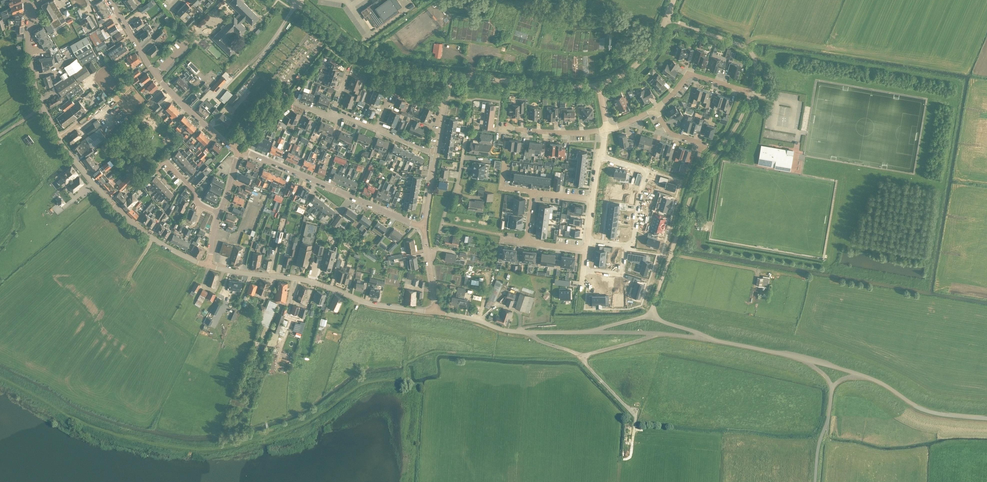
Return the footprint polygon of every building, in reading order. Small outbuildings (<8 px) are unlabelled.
[(47,2),(42,5),(51,21),(62,15),(54,0),(52,0),(49,2),(49,1),(47,2)] [(99,2),(103,9),(108,6),(105,0),(102,0),(99,2)] [(134,0),(126,0),(124,1),(131,10),(137,5),(134,0)] [(230,21),(213,38),(230,55),(237,48),(227,38),(234,31),(239,36),(247,29),(241,23),(245,19),(252,25),(259,18),(241,0),(233,0),(229,3),(240,13),(236,18),(234,16),(230,21)] [(369,18),(377,28),(400,12),(397,8),(401,6),(397,0),(378,0),(361,12),(365,17),(366,16),(368,19),(369,18)] [(103,9),(99,2),(94,5),(99,12),(103,9)] [(0,12),(0,14),(1,17),(3,17),(3,18),(9,16),(8,14),(13,13),(13,14),(23,11),(22,3),(11,8),(0,12)] [(198,10),(197,9),(193,5),(191,7),(186,3),(182,7),(188,13),(191,10),(194,14),(198,10)] [(147,4),(144,6),(139,9),(142,14),(147,11),(147,10),(150,8),(147,4)] [(108,6),(103,9),(99,12),(103,19),(113,13),(108,6)] [(188,13),(182,7),(178,11),(182,16),(180,18),(185,23),(189,19),(186,15),(188,13)] [(79,19),(83,17),(79,9),(75,11),(79,19)] [(62,15),(51,21),(43,25),(48,34),(56,30),(54,27),(61,24),(66,21),(62,15)] [(95,21),(92,16),(90,18),(89,16),(84,19),(80,21),(84,27),(87,25),(90,29),(91,30),(98,26),(95,21)] [(104,26),(105,28),(101,30),(102,33),(98,35),(96,32),(89,36),(95,46),(98,45),(102,42),(102,41),(111,36),(107,30),(108,29),(112,35),(119,31),(115,25),(117,24),(114,19),(106,24),(106,25),(104,26)] [(147,22),(145,24),(141,19),(134,23),(138,29),(141,26),(143,29),(149,25),(147,22)] [(193,19),(187,26),(189,27),(195,21),(193,19)] [(118,22),(125,36),(129,34),(122,20),(118,22)] [(149,25),(143,29),(145,32),(140,35),(144,41),(151,36),(149,33),(149,31),(152,29),(149,25)] [(37,39),(47,33),(43,26),(33,31),(37,39)] [(161,30),(153,37),(156,41),(164,33),(161,30)] [(124,37),(120,31),(114,35),(117,41),(124,37)] [(51,39),(47,33),(37,39),(41,46),(51,40),(52,41),(53,40),(52,38),(51,39)] [(97,55),(92,47),(86,36),(70,45),(82,66),(97,55)] [(51,40),(41,46),(44,50),(49,47),(49,49),(50,50),(52,48),(50,46),(54,44),(52,41),(51,40)] [(107,47),(104,49),(107,53),(110,51),(109,50),(115,46),(112,43),(107,47)] [(123,43),(116,48),(119,52),(126,47),(125,47),(126,46),(125,43),(123,44),(123,43)] [(436,50),(434,50),(433,53),(436,53),(435,57),(440,58),(442,44),(437,43),(436,50)] [(55,44),(54,44),(50,46),(52,48),(50,50),(49,49),(51,57),(54,56),(57,54),(58,55),(61,53),(55,44)] [(159,50),(154,45),(147,51),(152,57),(159,50)] [(690,60),(691,57),(693,50),(688,48),(688,50),(685,49),(686,48),(684,47),(684,46),(681,45),(680,46),(678,45),(675,57),(682,59),(683,57),(685,58),(685,59),(690,60)] [(126,47),(119,52),(113,56),(116,60),(129,51),(126,47)] [(119,52),(116,48),(107,54),(110,58),(113,56),(119,52)] [(297,61),(300,63),(307,52),(303,50),(297,61)] [(698,50),(695,57),(694,61),(698,62),(697,65),(705,67),(706,64),(707,64),(708,61),(707,61),(708,58),(703,56),(705,52),(698,50)] [(128,56),(129,58),(127,59),(133,67),(141,62),(136,53),(131,56),(130,55),(128,56)] [(51,57),(37,59),(38,64),(35,64),(36,67),(38,67),(39,72),(47,70),(46,66),(49,65),(60,60),(58,55),(57,54),(54,56),(51,57)] [(506,55),(505,60),(514,63),(515,57),(506,55)] [(710,70),(717,72),(719,67),(724,69),(726,63),(721,61),(721,60),(714,58),(710,70)] [(322,62),(321,64),(323,65),(325,66),(328,67),(328,66),(336,70),(337,67),(339,67),(339,65),(335,63),(336,60),(331,59),(329,65),(322,62)] [(91,61),(85,66),(73,74),(79,82),(90,74),(91,74),(97,70),(91,61)] [(672,61),(669,66),(667,65),(662,72),(672,79),(673,78),(674,78),(675,76),(675,75),(677,71),(674,70),(675,68),(676,69),(678,65),(672,61)] [(737,78),(741,67),(730,63),(728,70),(731,71),(730,76),(737,78)] [(328,66),(328,67),(327,69),(330,70),(329,73),(339,76),(339,74),(338,74),(339,71),(336,70),(328,66)] [(134,74),(131,77),(133,79),(137,76),(141,73),(138,69),(133,73),(134,74)] [(229,80),(234,74),(229,70),(224,75),(229,80)] [(178,87),(187,79),(190,75),(186,71),(184,74),(186,76),(185,77),(184,76),(182,79),(179,77),(174,83),(178,87)] [(320,75),(335,81),(337,78),(338,78),(339,76),(329,73),(328,76),(325,74),(324,76),(320,75)] [(54,74),(50,76),(49,75),(43,78),(46,88),(53,86),(53,85),(54,85),(55,85),(63,80),(61,77),(53,82),(53,81),(52,81),(51,79),(56,78),(54,74)] [(151,78),(147,74),(140,79),(143,84),(151,78)] [(191,74),(190,75),(187,79),(178,87),(183,92),(188,86),(189,87),(192,84),(189,81),(194,77),(191,74)] [(54,92),(57,89),(62,96),(60,98),(58,96),(47,102),(51,109),(62,102),(60,99),(67,95),(70,100),(71,99),(83,89),(82,88),(79,84),(78,85),(72,75),(55,86),(52,89),(54,92)] [(334,84),(335,81),(320,75),(319,77),(326,80),(325,83),(324,86),(330,88),(331,85),(335,86),(336,84),(334,84)] [(654,80),(656,82),(653,85),(660,92),(665,87),(663,84),(665,82),(659,75),(654,80)] [(359,90),(359,91),(358,91),(361,80),(353,77),(349,88),(353,89),(352,92),(355,93),(361,95),(363,90),(361,90),(361,91),(359,90)] [(215,92),(224,83),(219,79),(211,88),(215,92)] [(139,89),(142,92),(147,87),(152,92),(158,87),(153,82),(149,85),(147,82),(139,89)] [(374,90),(372,95),(381,98),(383,92),(380,91),(381,88),(375,86),(373,90),(374,90)] [(306,102),(309,93),(303,91),(304,89),(302,88),(300,94),(302,94),(300,100),(306,102)] [(227,89),(219,99),(225,104),(233,95),(227,89)] [(636,94),(641,105),(649,100),(648,98),(650,97),(653,96),(650,89),(645,92),(644,90),(636,94)] [(695,96),(692,95),(690,102),(696,104),(697,99),(700,100),(703,91),(697,89),(695,96)] [(314,95),(309,93),(306,102),(311,104),(313,98),(316,99),(318,92),(316,91),(314,95)] [(703,91),(700,100),(704,101),(702,106),(708,108),(711,100),(707,99),(709,92),(703,91)] [(155,98),(156,99),(155,101),(156,103),(158,101),(160,103),(167,97),(162,92),(155,98)] [(318,92),(316,99),(318,100),(317,104),(322,106),(325,97),(320,95),(321,93),(318,92)] [(616,106),(627,101),(625,97),(624,98),(621,92),(614,95),(616,99),(616,100),(614,101),(616,106)] [(97,97),(99,100),(96,102),(99,105),(107,99),(102,93),(101,94),(101,93),(99,94),(99,95),(98,96),(97,97)] [(240,97),(236,93),(228,102),(232,106),(240,97)] [(361,95),(355,93),(354,96),(347,93),(343,105),(351,108),(354,99),(359,101),(361,95)] [(196,96),(195,94),(188,102),(192,106),(199,98),(198,98),(200,96),(198,94),(196,96)] [(326,95),(325,97),(322,106),(327,108),(331,97),(326,95)] [(381,98),(372,95),(370,99),(369,99),(367,103),(373,106),(375,103),(378,104),(381,98)] [(716,102),(713,101),(711,107),(716,109),(717,105),(721,106),(724,97),(718,95),(716,102)] [(408,105),(404,104),(405,101),(397,97),(395,104),(400,106),(399,109),(402,111),(405,112),(408,105)] [(730,99),(724,97),(721,106),(724,108),(723,111),(729,113),(731,106),(728,105),(730,99)] [(71,99),(70,100),(61,107),(65,112),(57,118),(64,128),(74,120),(77,118),(69,108),(75,104),(71,99)] [(373,107),(365,103),(359,100),(358,104),(364,107),(363,109),(366,110),(364,113),(372,117),(375,110),(372,109),(373,107)] [(79,101),(75,104),(69,108),(77,118),(83,113),(86,110),(79,101)] [(520,105),(513,105),(512,107),(510,107),(510,113),(512,113),(512,117),(520,117),(520,113),(524,113),(524,102),(520,101),(520,105)] [(627,101),(616,106),(618,110),(620,109),(621,111),(621,110),(623,114),(630,111),(627,105),(628,104),(627,101)] [(170,113),(175,107),(171,103),(164,111),(166,112),(165,114),(167,116),(170,113)] [(201,103),(199,106),(200,107),(196,111),(205,118),(210,113),(207,110),(202,105),(203,105),(201,103)] [(166,107),(164,105),(157,112),(159,114),(166,107)] [(416,106),(415,107),(412,106),(411,108),(430,116),(432,109),(425,107),(424,110),(420,108),(416,106)] [(179,112),(175,107),(170,113),(172,115),(170,117),(172,119),(179,112)] [(538,109),(538,108),(530,107),(530,112),(529,112),(528,119),(537,119),(537,117),(541,117),(541,109),(538,109)] [(547,107),(547,111),(548,111),(548,121),(555,121),(555,117),(558,117),(558,114),(558,108),(553,108),(553,107),(547,107)] [(578,107),(579,115),(583,115),(583,120),(593,120),(593,110),(585,110),(585,107),(578,107)] [(676,120),(678,119),(683,116),(680,110),(678,111),(675,107),(667,112),(671,119),(674,117),(676,120)] [(430,116),(411,108),(409,113),(414,116),(415,113),(418,114),(421,115),(420,119),(427,122),(430,116)] [(568,121),(568,120),(575,120),(575,112),(567,112),(567,109),(561,109),(561,118),(565,118),(564,121),(568,121)] [(292,111),(289,118),(286,117),(284,123),(290,125),(291,122),(296,125),(301,115),(292,111)] [(400,117),(399,117),(400,114),(392,111),(389,117),(397,120),(399,121),(400,117)] [(222,114),(217,120),(221,124),(221,123),(226,127),(231,121),(222,114)] [(686,115),(684,122),(686,123),(684,130),(690,131),(693,122),(690,121),(691,117),(686,115)] [(181,123),(178,127),(176,129),(178,131),(188,120),(183,116),(179,121),(181,123)] [(86,117),(79,122),(82,125),(88,120),(86,117)] [(311,131),(308,129),(312,120),(306,117),(302,126),(306,128),(305,130),(310,133),(311,131)] [(397,120),(389,117),(387,123),(395,126),(397,120)] [(449,124),(448,124),(461,127),(461,125),(457,125),(458,121),(462,122),(462,119),(458,119),(451,118),(450,124),(449,124)] [(696,122),(693,122),(690,131),(696,133),(698,126),(701,127),(703,120),(697,118),(696,122)] [(98,120),(92,124),(97,130),(102,126),(98,120)] [(188,120),(178,131),(180,133),(185,127),(187,129),(192,124),(188,120)] [(413,125),(412,125),(409,132),(420,137),(423,130),(417,127),(418,126),(420,123),(415,121),(413,125)] [(715,127),(708,125),(708,123),(705,122),(703,128),(706,129),(704,136),(712,138),(715,127)] [(324,134),(328,126),(322,123),(320,127),(316,126),(314,131),(317,133),(316,134),(319,135),(321,132),(324,134)] [(91,124),(83,130),(88,137),(96,130),(91,124)] [(196,128),(192,124),(187,129),(189,131),(189,132),(191,134),(196,128)] [(449,127),(448,130),(447,130),(447,131),(465,134),(465,132),(460,131),(460,132),(456,131),(457,127),(461,128),(461,127),(448,124),(448,127),(449,127)] [(328,126),(324,134),(327,135),(324,140),(330,143),(335,134),(331,133),(334,128),(328,126)] [(86,139),(92,147),(105,138),(99,129),(86,139)] [(77,131),(66,138),(71,145),(82,137),(77,131)] [(446,136),(446,137),(464,140),(464,139),(459,138),(455,137),(456,133),(460,134),(459,135),(465,136),(465,134),(447,131),(447,133),(448,133),(447,137),(446,136)] [(200,141),(205,136),(201,132),(195,138),(197,139),(198,138),(200,141)] [(338,138),(336,136),(333,142),(338,144),(340,141),(343,143),(347,134),(341,132),(338,138)] [(261,149),(266,139),(263,138),(264,135),(259,133),(256,139),(259,140),(258,142),(256,146),(261,149)] [(347,134),(343,143),(346,144),(344,147),(350,150),(352,144),(350,143),(352,137),(347,134)] [(371,139),(363,136),(359,134),(357,142),(361,144),(362,145),(364,146),(365,145),(368,146),(370,142),(371,142),(372,142),(372,141),(372,140),(371,139)] [(490,156),(493,135),(481,134),(479,143),(471,142),(469,153),(490,156)] [(626,135),(620,136),(621,147),(626,146),(627,150),(632,149),(634,141),(631,140),(627,141),(626,135)] [(203,143),(199,146),(197,149),(199,151),(201,148),(202,149),(206,145),(205,144),(209,140),(205,136),(200,141),(203,143)] [(637,141),(635,148),(638,148),(638,145),(644,147),(647,138),(641,136),(640,141),(639,142),(637,141)] [(447,139),(446,143),(445,143),(458,145),(458,144),(454,143),(455,140),(459,140),(459,141),(463,142),(464,140),(446,137),(446,139),(447,139)] [(268,140),(266,139),(261,149),(267,151),(272,139),(269,138),(268,140)] [(647,138),(644,147),(650,149),(649,152),(653,153),(655,145),(655,146),(651,145),(653,139),(647,138)] [(82,143),(80,144),(74,148),(79,155),(91,147),(85,139),(81,142),(82,143)] [(280,143),(278,148),(275,154),(280,157),(283,150),(280,149),(284,140),(282,139),(280,143)] [(378,139),(375,147),(374,149),(385,153),(385,151),(388,143),(378,139)] [(311,152),(313,147),(320,150),(321,148),(317,147),(318,143),(310,140),(308,146),(309,146),(308,150),(311,152)] [(514,150),(515,141),(509,140),(509,142),(505,141),(504,149),(514,150)] [(515,141),(514,150),(524,151),(525,144),(522,144),(521,143),(521,142),(515,141)] [(655,145),(653,153),(652,155),(658,157),(660,151),(663,152),(666,143),(660,141),(659,146),(655,144),(655,145)] [(209,150),(210,151),(215,155),(217,153),(218,152),(222,148),(216,142),(211,148),(209,150)] [(535,152),(536,143),(530,142),(529,147),(526,147),(524,156),(532,156),(532,152),(535,152)] [(458,145),(445,143),(445,145),(446,145),(445,150),(457,152),(457,150),(453,150),(454,146),(457,147),(458,145)] [(542,144),(536,143),(535,152),(539,153),(538,157),(544,158),(545,149),(542,149),(542,144)] [(666,143),(663,152),(667,154),(665,159),(671,161),(672,159),(674,153),(674,152),(671,151),(672,145),(666,143)] [(293,149),(291,153),(288,152),(285,159),(291,161),(298,146),(294,144),(293,149)] [(546,150),(546,157),(551,157),(552,154),(555,155),(556,145),(550,144),(550,148),(547,148),(546,150)] [(275,154),(278,148),(272,145),(269,152),(275,154)] [(395,145),(392,150),(390,149),(385,161),(389,163),(393,153),(396,155),(395,158),(393,162),(395,162),(401,147),(400,148),(397,146),(395,145)] [(555,155),(555,157),(559,158),(559,159),(564,159),(565,152),(565,149),(562,149),(562,145),(556,145),(555,155)] [(298,146),(291,161),(296,164),(299,157),(297,156),(299,151),(298,151),(300,147),(298,146)] [(776,166),(776,165),(777,161),(791,163),(793,151),(762,146),(758,165),(769,167),(769,165),(776,166)] [(403,148),(401,147),(395,162),(396,163),(397,159),(399,156),(402,157),(399,165),(400,166),(407,150),(406,149),(406,150),(403,149),(403,148)] [(677,154),(674,153),(672,159),(678,161),(679,157),(682,158),(685,149),(679,147),(677,154)] [(187,148),(184,150),(181,154),(179,151),(172,157),(177,162),(187,153),(186,153),(189,150),(187,148)] [(87,157),(94,152),(92,149),(84,154),(87,157)] [(685,149),(682,158),(686,159),(685,163),(691,165),(693,158),(690,157),(691,151),(685,149)] [(409,150),(407,150),(400,166),(401,166),(405,158),(408,160),(406,163),(408,164),(412,153),(408,151),(409,150)] [(305,159),(302,166),(307,168),(310,162),(312,157),(314,153),(311,151),(307,160),(305,159)] [(189,155),(187,153),(177,162),(181,167),(188,161),(185,158),(189,155)] [(418,156),(412,153),(408,164),(409,164),(410,161),(414,162),(412,166),(413,166),(418,156)] [(83,161),(88,167),(88,168),(90,170),(91,169),(93,172),(99,167),(97,164),(96,165),(89,156),(83,161)] [(418,156),(413,166),(415,167),(416,163),(421,165),(424,158),(418,156)] [(310,162),(307,168),(313,171),(316,164),(313,163),(315,158),(314,158),(312,157),(310,162)] [(188,161),(181,167),(185,172),(195,162),(193,160),(190,163),(188,161)] [(245,165),(246,166),(245,167),(256,173),(259,166),(248,161),(247,162),(243,161),(241,166),(244,167),(245,165)] [(195,162),(185,172),(190,176),(196,170),(194,168),(197,165),(195,162)] [(473,177),(483,179),(484,178),(487,178),(488,173),(484,173),(485,164),(475,162),(473,177)] [(98,170),(99,171),(94,175),(97,179),(101,175),(103,173),(101,172),(104,169),(105,170),(109,167),(106,163),(102,166),(99,169),(98,170)] [(348,165),(345,164),(344,168),(338,182),(343,184),(346,178),(343,176),(344,173),(346,169),(348,165)] [(320,165),(319,168),(317,173),(324,176),(326,170),(328,166),(324,165),(323,167),(320,165)] [(363,167),(358,165),(355,173),(353,177),(356,178),(357,174),(358,171),(361,172),(363,167)] [(63,174),(64,175),(61,177),(66,183),(68,181),(71,184),(68,186),(73,193),(79,189),(78,188),(84,183),(80,178),(79,178),(73,182),(72,180),(78,175),(72,166),(67,170),(67,171),(63,174)] [(368,169),(363,180),(368,182),(373,171),(372,171),(373,167),(370,166),(368,169)] [(341,167),(340,171),(338,174),(335,173),(336,170),(332,168),(329,176),(333,177),(332,179),(338,182),(344,168),(341,167)] [(439,181),(440,181),(439,188),(447,189),(448,182),(446,182),(448,170),(446,170),(446,167),(442,167),(442,169),(441,177),(440,177),(439,181)] [(348,174),(346,178),(343,184),(349,187),(352,180),(348,179),(352,171),(353,169),(350,168),(349,170),(348,174)] [(615,169),(614,178),(620,179),(620,182),(625,182),(625,179),(626,180),(626,173),(627,171),(615,169)] [(266,178),(269,172),(263,170),(261,176),(263,177),(262,180),(265,181),(266,178)] [(269,172),(266,178),(272,181),(275,175),(269,172)] [(207,176),(203,173),(194,182),(198,186),(207,176)] [(101,175),(97,179),(102,185),(106,182),(107,182),(109,181),(105,177),(106,176),(103,174),(101,176),(101,175)] [(248,174),(247,177),(245,176),(241,174),(239,180),(248,184),(250,178),(253,180),(255,177),(248,174)] [(421,177),(420,177),(413,176),(413,175),(409,174),(409,177),(412,177),(412,181),(408,180),(408,181),(419,183),(420,180),(421,180),(421,177)] [(275,175),(272,181),(271,184),(273,185),(272,186),(274,187),(272,191),(274,192),(280,177),(275,175)] [(555,176),(554,188),(560,189),(560,182),(564,182),(565,175),(561,175),(561,177),(555,176)] [(147,180),(149,182),(152,185),(148,188),(150,190),(160,181),(156,176),(152,180),(149,178),(147,180)] [(224,181),(223,181),(214,176),(210,183),(212,184),(204,199),(214,204),(218,197),(216,197),(217,195),(219,195),(222,189),(221,188),(224,181)] [(661,176),(659,181),(666,184),(664,188),(675,191),(677,184),(668,182),(669,178),(661,176)] [(119,185),(125,179),(122,177),(116,182),(119,185)] [(119,185),(117,187),(119,189),(122,192),(132,181),(128,177),(125,180),(125,179),(119,185)] [(280,177),(274,192),(276,193),(278,189),(279,189),(280,185),(283,186),(283,187),(285,188),(288,183),(285,182),(286,180),(280,177)] [(210,181),(208,179),(200,188),(202,190),(210,181)] [(358,183),(352,180),(349,187),(355,189),(358,183)] [(106,182),(102,185),(107,191),(109,190),(110,191),(114,187),(109,181),(107,182),(106,182)] [(160,181),(150,190),(153,193),(156,190),(158,192),(165,186),(160,181)] [(383,188),(381,192),(378,191),(375,198),(381,200),(389,183),(386,181),(385,183),(383,188)] [(419,183),(408,181),(408,183),(411,184),(411,187),(407,187),(418,189),(419,186),(420,186),(420,183),(419,183)] [(288,185),(286,190),(285,193),(289,195),(291,190),(296,192),(298,188),(297,187),(298,185),(292,182),(291,185),(288,185)] [(365,186),(362,192),(369,195),(371,191),(373,192),(375,187),(369,184),(366,183),(365,186)] [(389,183),(381,200),(387,203),(390,196),(387,195),(389,191),(392,184),(389,183)] [(165,186),(158,192),(160,194),(157,197),(159,200),(169,190),(165,186)] [(613,186),(611,198),(621,199),(623,187),(613,186)] [(117,187),(114,190),(110,194),(112,196),(119,189),(117,187)] [(245,198),(247,193),(250,195),(252,190),(246,187),(244,190),(239,187),(236,194),(245,198)] [(295,201),(299,203),(302,196),(306,197),(309,190),(303,187),(300,194),(298,193),(297,195),(295,201)] [(406,193),(406,194),(417,196),(418,192),(419,192),(419,189),(418,189),(407,187),(407,189),(410,190),(410,193),(406,193)] [(174,195),(169,190),(159,200),(161,202),(165,199),(167,202),(174,195)] [(175,211),(176,212),(178,212),(179,211),(184,214),(189,203),(185,201),(186,199),(189,194),(187,192),(186,192),(184,191),(181,195),(183,196),(180,203),(179,207),(177,206),(175,211)] [(658,191),(657,195),(661,196),(660,202),(671,205),(672,202),(672,199),(669,198),(670,195),(658,191)] [(123,195),(121,192),(120,192),(114,197),(121,204),(129,196),(125,193),(123,195)] [(484,200),(493,201),(494,194),(485,192),(484,200)] [(405,199),(405,200),(416,202),(417,198),(418,198),(418,196),(417,196),(406,194),(406,195),(409,196),(409,200),(405,199)] [(132,207),(132,206),(133,205),(138,200),(132,195),(126,201),(126,200),(121,205),(127,211),(132,207)] [(276,195),(273,200),(281,203),(283,198),(276,195)] [(232,203),(241,207),(244,200),(235,196),(232,203)] [(316,205),(320,200),(315,196),(311,201),(316,205)] [(66,203),(61,197),(56,202),(61,207),(66,203)] [(514,198),(514,204),(524,206),(525,204),(526,204),(526,201),(525,200),(525,199),(522,199),(523,198),(517,197),(517,198),(514,198)] [(319,207),(316,210),(314,214),(315,215),(320,209),(325,203),(320,200),(316,205),(319,207)] [(405,202),(404,206),(404,210),(411,211),(412,208),(415,208),(416,204),(417,204),(417,202),(416,202),(405,200),(404,202),(405,202)] [(137,203),(135,205),(128,213),(135,220),(140,214),(135,210),(141,203),(139,201),(137,203)] [(483,212),(484,202),(478,201),(478,202),(469,201),(468,210),(483,212)] [(654,206),(653,210),(664,214),(665,210),(669,211),(670,208),(671,205),(660,202),(658,207),(654,206)] [(148,212),(154,205),(151,203),(145,210),(148,212)] [(324,211),(321,214),(319,217),(320,219),(329,207),(325,203),(320,209),(324,211)] [(524,206),(514,204),(513,210),(516,211),(516,212),(521,212),(521,211),(524,212),(524,211),(525,211),(525,208),(524,208),(524,206)] [(304,214),(306,210),(306,207),(299,205),(299,208),(297,212),(304,214)] [(567,214),(580,216),(580,213),(583,213),(584,207),(580,206),(576,205),(576,206),(573,206),(572,210),(568,209),(567,214)] [(234,208),(232,212),(242,217),(246,208),(242,207),(240,211),(239,211),(239,210),(234,208)] [(334,211),(329,207),(320,219),(322,220),(325,217),(327,214),(330,216),(334,211)] [(189,208),(187,212),(183,222),(182,221),(179,226),(183,227),(184,228),(186,223),(191,225),(193,221),(195,215),(196,211),(195,211),(196,210),(193,209),(192,210),(192,209),(189,208)] [(356,215),(348,209),(344,215),(347,217),(352,221),(356,215)] [(655,212),(654,215),(655,216),(653,222),(665,225),(666,223),(665,223),(666,219),(663,218),(664,215),(655,212)] [(146,224),(153,214),(150,213),(148,216),(146,214),(141,221),(144,223),(146,224)] [(155,216),(153,214),(146,224),(149,226),(148,226),(151,228),(156,221),(154,219),(155,216)] [(224,222),(233,225),(236,217),(228,214),(228,215),(227,214),(224,222)] [(509,214),(508,221),(522,223),(523,216),(509,214)] [(580,219),(580,216),(567,214),(566,219),(570,219),(569,223),(574,224),(574,225),(577,225),(577,224),(581,225),(581,224),(582,224),(583,220),(582,220),(582,219),(580,219)] [(343,218),(339,215),(332,225),(337,228),(343,218)] [(361,226),(359,229),(362,231),(361,233),(365,236),(368,231),(364,228),(363,228),(365,226),(367,227),(372,222),(363,216),(359,221),(362,224),(361,226)] [(522,223),(508,221),(507,228),(517,229),(517,228),(521,229),(522,227),(523,227),(523,224),(522,224),(522,223)] [(161,234),(168,224),(165,222),(163,225),(160,224),(156,231),(158,233),(159,232),(161,234)] [(387,228),(378,222),(372,230),(381,236),(376,242),(379,244),(385,236),(383,234),(387,228)] [(649,225),(648,230),(658,234),(659,230),(662,231),(664,228),(665,225),(653,222),(652,226),(649,225)] [(170,226),(168,224),(161,234),(163,236),(166,238),(171,231),(173,232),(177,225),(174,223),(172,227),(173,228),(171,230),(168,229),(170,226)] [(302,243),(301,247),(300,247),(296,264),(300,265),(299,267),(304,268),(304,266),(308,267),(312,249),(311,249),(313,243),(312,243),(314,238),(315,238),(317,226),(306,223),(303,235),(304,235),(304,237),(303,237),(302,241),(303,241),(303,243),(302,243)] [(564,236),(575,237),(575,236),(580,236),(581,230),(576,230),(576,227),(571,226),(571,231),(565,230),(564,236)] [(197,235),(194,241),(194,240),(192,243),(194,245),(190,251),(192,252),(191,254),(200,259),(203,254),(202,253),(204,250),(198,246),(199,243),(198,242),(200,237),(201,235),(203,236),(205,232),(200,229),(198,233),(197,235)] [(390,235),(398,241),(402,235),(394,229),(390,235)] [(176,244),(181,235),(178,233),(179,232),(175,230),(174,234),(170,241),(176,244)] [(275,241),(280,243),(283,232),(277,230),(275,241)] [(649,237),(646,245),(650,246),(650,247),(653,248),(653,247),(658,248),(660,241),(657,240),(654,239),(655,235),(649,233),(647,237),(649,237)] [(183,236),(181,235),(176,244),(181,246),(184,239),(182,238),(183,236)] [(184,239),(181,246),(186,249),(190,242),(187,240),(188,238),(185,237),(184,239)] [(453,237),(453,239),(445,238),(443,245),(458,248),(460,238),(453,237)] [(415,252),(414,240),(405,242),(407,253),(415,252)] [(220,254),(229,257),(233,245),(223,242),(220,254)] [(289,268),(291,260),(293,260),(294,256),(296,250),(295,250),(297,243),(294,242),(292,242),(291,249),(289,255),(285,254),(285,256),(282,266),(289,268)] [(390,252),(398,245),(396,243),(388,250),(390,252)] [(315,244),(313,253),(322,255),(324,246),(315,244)] [(243,248),(235,246),(232,257),(229,265),(240,268),(242,260),(240,259),(243,248)] [(502,260),(508,261),(510,249),(507,249),(507,248),(504,247),(504,248),(503,254),(499,254),(498,262),(502,262),(502,260)] [(596,250),(595,256),(607,258),(608,252),(612,252),(612,248),(604,247),(604,251),(599,250),(596,250)] [(510,249),(508,261),(515,262),(514,264),(518,264),(519,256),(516,256),(517,250),(515,250),(515,249),(512,248),(512,249),(510,249)] [(327,249),(324,258),(334,261),(335,259),(337,259),(339,252),(327,249)] [(525,261),(529,262),(530,252),(523,251),(523,257),(520,256),(519,263),(525,264),(525,261)] [(538,266),(539,259),(539,258),(536,258),(536,252),(530,252),(529,262),(532,262),(531,266),(538,266)] [(539,258),(539,259),(538,266),(541,266),(541,265),(547,266),(549,254),(548,254),(548,253),(544,252),(543,253),(542,253),(542,259),(539,258),(539,259),(539,258)] [(460,261),(456,260),(457,256),(446,253),(445,261),(464,265),(465,261),(460,260),(460,261)] [(549,254),(547,266),(553,267),(553,268),(557,268),(558,262),(558,261),(555,260),(555,255),(549,254)] [(567,268),(569,257),(567,257),(567,256),(564,255),(564,256),(562,256),(561,263),(558,262),(557,268),(557,269),(560,270),(561,266),(567,267),(567,268)] [(635,255),(634,262),(641,264),(641,263),(643,264),(643,265),(640,273),(647,275),(648,271),(649,268),(650,269),(650,268),(652,263),(646,261),(647,256),(638,255),(635,255)] [(570,257),(569,257),(567,268),(573,269),(573,271),(577,272),(578,265),(574,264),(575,257),(573,257),(574,256),(570,256),(570,257)] [(595,256),(594,263),(598,264),(600,264),(600,268),(606,268),(607,258),(595,256)] [(334,261),(324,258),(321,270),(331,273),(333,264),(334,262),(336,262),(337,259),(335,259),(334,261)] [(407,261),(407,264),(410,263),(411,269),(418,268),(416,258),(409,259),(410,261),(407,261)] [(263,261),(253,259),(251,270),(258,271),(259,267),(260,267),(262,267),(262,266),(263,261)] [(259,267),(258,271),(263,272),(264,270),(263,270),(263,269),(264,269),(264,268),(266,268),(266,267),(266,266),(266,265),(267,265),(268,260),(264,259),(263,266),(262,266),(262,267),(260,267),(259,267)] [(266,265),(266,266),(266,267),(266,268),(264,268),(264,269),(263,269),(263,270),(264,270),(263,272),(270,273),(272,261),(268,260),(267,265),(266,265)] [(341,269),(339,270),(336,280),(342,282),(345,272),(346,268),(341,267),(341,269)] [(345,272),(342,282),(348,284),(350,275),(353,275),(355,269),(350,268),(348,273),(345,272)] [(207,285),(215,288),(219,274),(211,272),(207,285)] [(509,276),(508,280),(507,284),(511,285),(519,288),(521,280),(509,276)] [(769,277),(763,276),(763,278),(758,278),(756,286),(767,288),(769,277)] [(631,287),(629,293),(633,294),(632,296),(640,298),(642,294),(643,291),(642,291),(645,284),(640,283),(641,279),(634,277),(633,281),(636,282),(634,288),(631,287)] [(374,286),(373,288),(371,288),(369,296),(374,297),(376,286),(378,280),(374,279),(370,279),(373,280),(373,283),(374,283),(374,286)] [(261,280),(259,284),(269,288),(271,283),(261,280)] [(358,280),(357,283),(356,289),(363,290),(363,288),(366,289),(368,283),(364,282),(364,284),(360,283),(361,281),(358,280)] [(378,280),(376,286),(374,297),(378,298),(380,290),(377,289),(378,285),(384,287),(385,281),(378,280)] [(503,282),(496,280),(488,300),(485,308),(489,309),(491,306),(493,306),(494,302),(495,303),(502,287),(501,287),(503,282)] [(229,289),(241,290),(242,281),(240,281),(239,282),(230,281),(229,289)] [(287,291),(288,284),(278,282),(277,290),(276,302),(286,303),(287,291)] [(192,290),(196,293),(201,285),(196,283),(192,290)] [(250,283),(247,293),(254,295),(257,286),(250,283)] [(269,288),(259,284),(256,293),(266,296),(269,288)] [(306,294),(308,288),(301,285),(295,301),(299,302),(301,299),(302,299),(302,297),(303,297),(304,295),(303,295),(304,293),(306,294)] [(312,290),(308,288),(306,294),(304,293),(303,295),(304,295),(303,297),(302,297),(302,299),(301,299),(299,302),(307,305),(312,290)] [(459,305),(462,289),(458,288),(457,291),(456,295),(456,297),(453,297),(451,303),(459,305)] [(462,289),(459,305),(466,306),(468,300),(464,299),(465,292),(466,289),(462,289)] [(208,293),(203,290),(195,305),(200,308),(208,293)] [(422,292),(417,292),(417,291),(406,290),(405,305),(416,305),(416,298),(422,299),(422,292)] [(571,290),(560,290),(560,300),(571,300),(571,290)] [(314,297),(315,298),(314,301),(323,304),(326,294),(317,291),(317,293),(316,293),(314,297)] [(508,292),(507,298),(514,300),(516,295),(516,294),(512,293),(512,292),(509,291),(509,292),(508,292)] [(216,295),(210,292),(206,299),(212,302),(216,295)] [(534,298),(520,293),(515,309),(529,313),(534,298)] [(615,295),(615,307),(623,307),(623,295),(615,295)] [(343,299),(335,296),(329,308),(337,312),(343,299)] [(590,296),(589,305),(592,305),(593,307),(596,307),(596,308),(599,308),(599,296),(590,296)] [(599,296),(599,308),(602,308),(602,307),(606,307),(606,305),(609,305),(609,296),(599,296)] [(505,306),(512,308),(514,301),(508,299),(505,306)] [(260,325),(257,336),(264,339),(268,327),(274,312),(278,304),(269,300),(266,309),(260,324),(260,325)] [(261,306),(259,310),(256,318),(261,320),(266,308),(261,306)] [(293,306),(291,312),(298,314),(300,307),(293,306)] [(302,308),(299,317),(305,319),(305,318),(308,310),(302,308)] [(497,315),(496,317),(494,322),(499,323),(508,326),(512,312),(503,309),(500,318),(499,318),(500,316),(497,315)] [(281,315),(278,314),(272,331),(267,345),(274,347),(277,340),(279,334),(280,328),(281,329),(282,326),(281,326),(285,316),(281,315)] [(299,317),(297,316),(294,326),(292,331),(297,332),(296,335),(300,337),(302,330),(303,330),(304,323),(300,321),(300,324),(299,324),(300,320),(304,322),(305,319),(299,317)]
